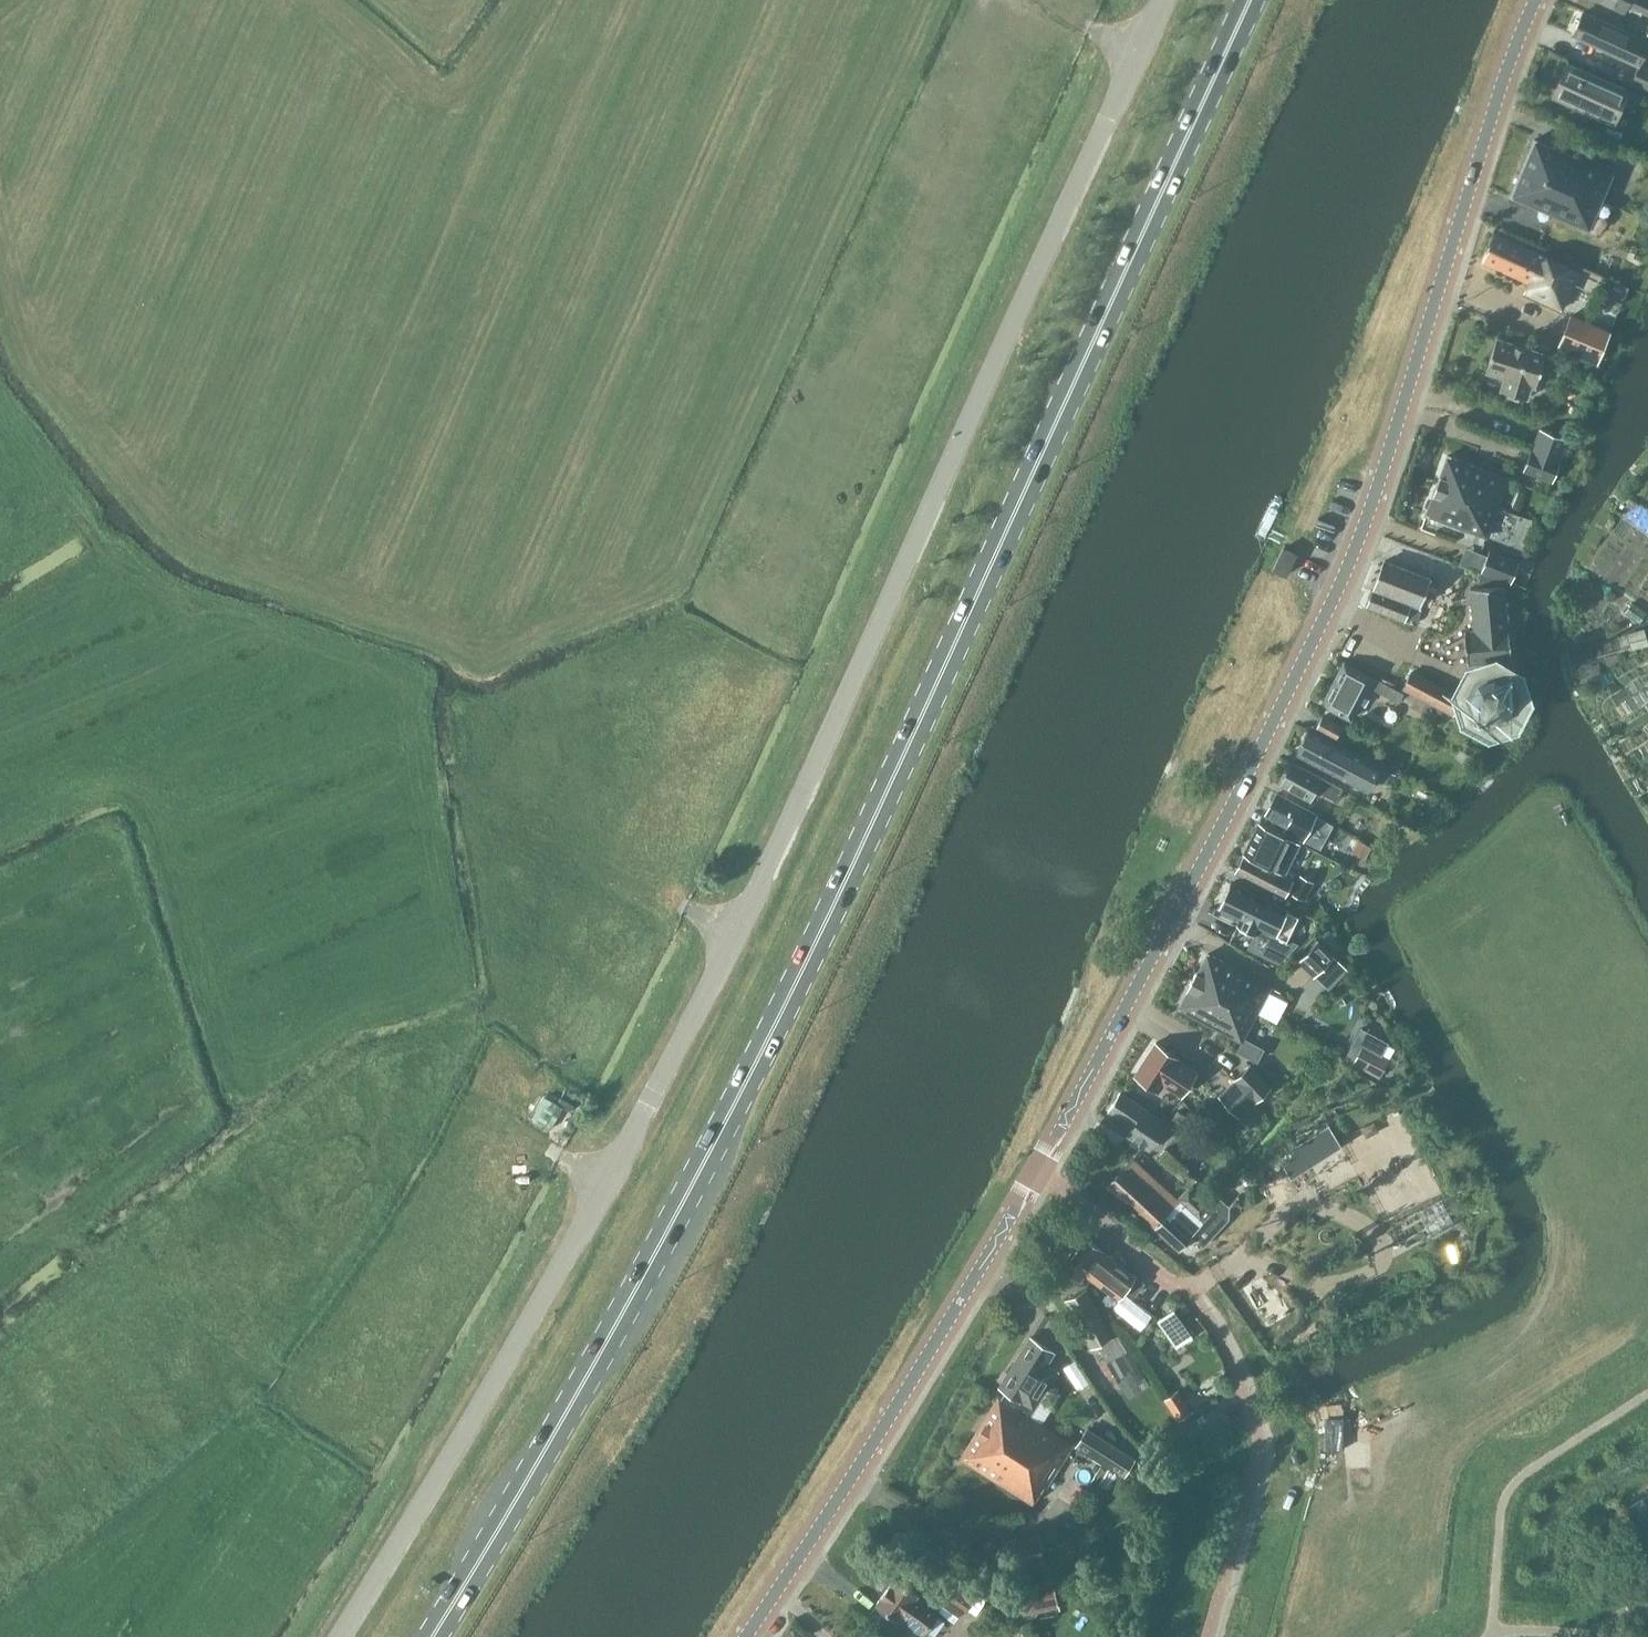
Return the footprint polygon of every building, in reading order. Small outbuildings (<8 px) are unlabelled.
[(1624,13),(1629,3),(1647,12),(1647,0),(1597,0),(1624,13)] [(1584,13),(1573,35),(1639,65),(1647,45),(1647,41),(1584,13)] [(1583,109),(1612,122),(1628,89),(1568,63),(1555,92),(1585,105),(1583,109)] [(1637,69),(1631,82),(1647,89),(1647,71),(1647,74),(1637,69)] [(1572,159),(1562,154),(1563,152),(1536,141),(1534,140),(1533,142),(1534,142),(1512,195),(1511,195),(1510,197),(1512,198),(1513,197),(1540,209),(1541,207),(1550,211),(1550,213),(1589,229),(1614,169),(1575,153),(1572,159)] [(1578,272),(1495,234),(1483,262),(1529,282),(1524,293),(1561,310),(1578,272)] [(1610,332),(1571,316),(1559,346),(1598,362),(1610,332)] [(1502,391),(1530,399),(1533,385),(1539,387),(1548,355),(1496,340),(1487,371),(1506,377),(1502,391)] [(1567,439),(1540,429),(1532,450),(1560,460),(1567,439)] [(1561,460),(1560,460),(1531,450),(1524,470),(1553,481),(1561,460)] [(1508,479),(1448,456),(1427,513),(1426,515),(1486,537),(1508,479)] [(1274,569),(1287,575),(1297,554),(1283,548),(1274,569)] [(1519,562),(1490,551),(1482,572),(1511,582),(1519,562)] [(1375,589),(1421,606),(1431,578),(1386,561),(1375,589)] [(1504,585),(1471,588),(1474,630),(1465,631),(1468,664),(1512,660),(1509,627),(1507,627),(1504,585)] [(1368,607),(1416,624),(1421,609),(1373,592),(1368,607)] [(1344,663),(1323,705),(1351,719),(1368,686),(1399,702),(1404,694),(1344,663)] [(1478,677),(1477,676),(1475,678),(1475,679),(1468,693),(1467,693),(1467,696),(1468,696),(1472,711),(1472,712),(1474,714),(1474,713),(1488,721),(1491,722),(1492,721),(1506,716),(1507,717),(1509,715),(1509,714),(1516,700),(1517,700),(1517,697),(1516,697),(1512,682),(1512,681),(1510,679),(1510,680),(1496,672),(1493,671),(1493,672),(1478,677)] [(1453,714),(1462,697),(1412,672),(1404,689),(1453,714)] [(1343,726),(1323,716),(1317,727),(1337,737),(1343,726)] [(1368,790),(1384,798),(1395,775),(1380,767),(1380,766),(1310,730),(1297,755),(1368,791),(1368,790)] [(1281,786),(1311,801),(1317,790),(1338,801),(1343,790),(1293,763),(1281,786)] [(1277,794),(1267,814),(1287,825),(1285,830),(1303,840),(1321,849),(1321,848),(1321,847),(1332,825),(1333,826),(1334,825),(1316,815),(1277,794)] [(1244,857),(1236,873),(1237,874),(1238,873),(1242,875),(1265,887),(1269,889),(1268,889),(1270,890),(1273,883),(1287,890),(1292,880),(1284,876),(1287,869),(1300,843),(1259,823),(1247,849),(1248,849),(1252,851),(1249,858),(1244,856),(1245,856),(1244,856),(1243,855),(1243,856),(1244,857)] [(1360,841),(1354,850),(1365,856),(1370,848),(1360,841)] [(1278,964),(1295,946),(1286,941),(1298,917),(1258,897),(1231,883),(1219,908),(1240,919),(1237,925),(1255,934),(1258,928),(1274,936),(1264,956),(1278,964)] [(1318,940),(1298,961),(1314,977),(1334,956),(1318,940)] [(1192,981),(1256,1014),(1271,987),(1208,954),(1198,973),(1197,972),(1192,981)] [(1256,1014),(1192,981),(1188,989),(1189,990),(1179,1009),(1242,1042),(1256,1014)] [(1180,1059),(1156,1043),(1134,1076),(1159,1092),(1168,1077),(1187,1089),(1198,1072),(1180,1060),(1180,1059)] [(1364,1046),(1364,1047),(1355,1064),(1380,1077),(1390,1060),(1364,1046)] [(1250,1065),(1235,1079),(1255,1102),(1271,1087),(1250,1065)] [(1255,1102),(1235,1080),(1219,1096),(1239,1117),(1255,1102)] [(1121,1092),(1108,1112),(1109,1112),(1133,1128),(1128,1136),(1148,1149),(1155,1140),(1166,1123),(1155,1115),(1121,1093),(1122,1092),(1121,1092)] [(1179,1109),(1170,1122),(1178,1129),(1188,1116),(1179,1109)] [(1292,1158),(1286,1169),(1291,1177),(1341,1145),(1329,1126),(1297,1146),(1292,1158)] [(1134,1159),(1109,1186),(1155,1229),(1155,1228),(1180,1250),(1181,1248),(1191,1236),(1192,1237),(1194,1235),(1192,1234),(1203,1222),(1199,1219),(1134,1159)] [(1188,1189),(1179,1199),(1199,1219),(1219,1198),(1208,1188),(1199,1198),(1188,1189)] [(1062,1266),(1078,1278),(1086,1267),(1121,1294),(1135,1277),(1100,1249),(1083,1237),(1062,1266)] [(1066,1301),(1092,1348),(1099,1344),(1108,1361),(1110,1360),(1132,1399),(1148,1390),(1117,1333),(1113,1336),(1087,1289),(1066,1301)] [(1193,1336),(1173,1309),(1157,1321),(1168,1335),(1169,1334),(1177,1345),(1181,1342),(1182,1344),(1193,1336)] [(1032,1338),(1001,1387),(1007,1391),(1002,1399),(999,1397),(961,1459),(1033,1504),(1044,1486),(1046,1488),(1074,1444),(1029,1416),(1037,1402),(1055,1374),(1045,1367),(1054,1352),(1032,1338)] [(1139,1461),(1092,1432),(1082,1449),(1128,1478),(1139,1461)] [(877,1604),(900,1620),(919,1594),(896,1578),(877,1604)]
